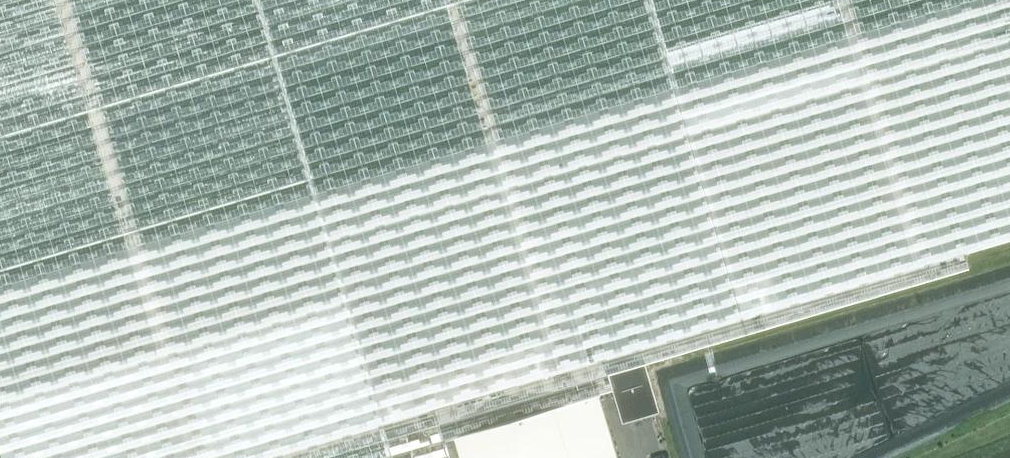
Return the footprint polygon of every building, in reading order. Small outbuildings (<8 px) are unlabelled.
[(598,395),(600,395),(599,393),(612,389),(608,374),(645,363),(969,268),(963,252),(1009,238),(1009,0),(0,0),(0,452),(2,457),(451,457),(446,438),(598,395)] [(645,363),(608,374),(612,389),(619,411),(628,416),(658,407),(645,363)] [(598,395),(446,438),(451,457),(616,457),(598,395)]
